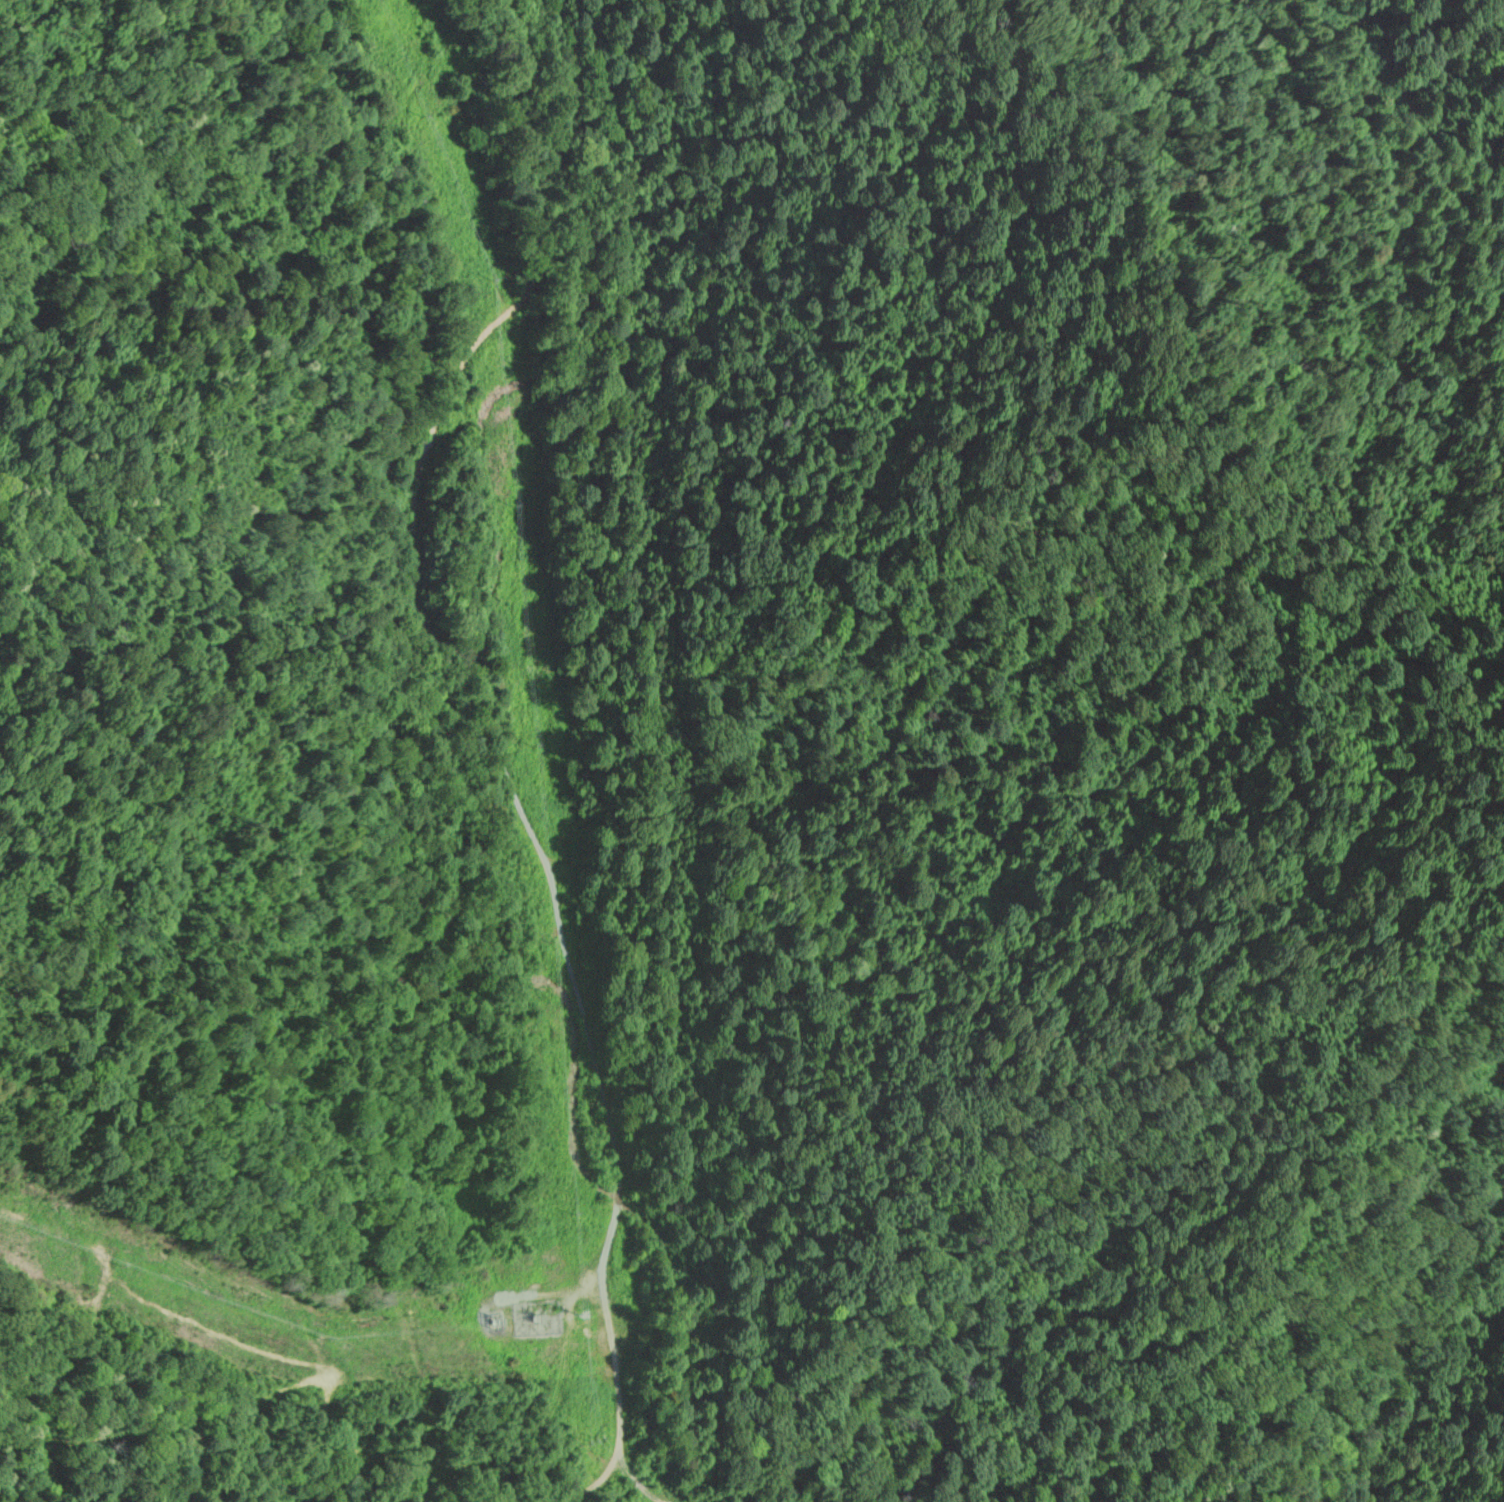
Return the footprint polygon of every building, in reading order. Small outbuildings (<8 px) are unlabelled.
[(1495,1137),(1503,1133),(1503,1122),(1502,1117),(1489,1123),(1495,1137)]
